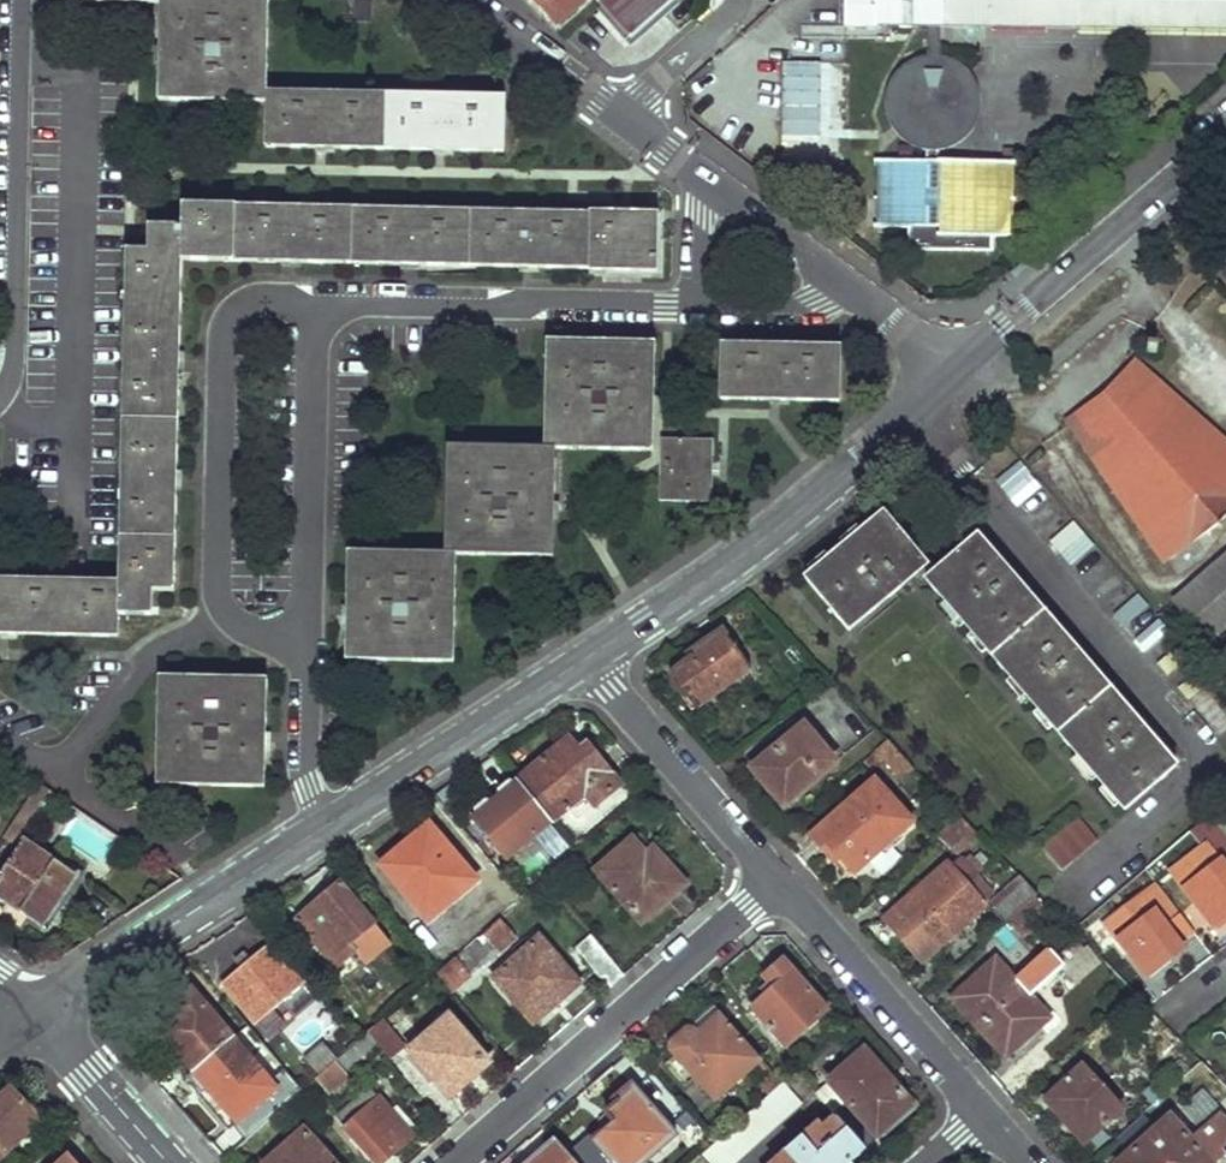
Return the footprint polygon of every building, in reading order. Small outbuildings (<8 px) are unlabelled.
[(159,96),(266,98),(265,147),(503,151),(504,96),(266,93),(267,0),(160,0),(159,96)] [(348,23),(372,23),(372,0),(348,0),(348,23)] [(555,25),(557,24),(586,0),(534,0),(555,25)] [(629,42),(677,0),(596,0),(595,1),(629,42)] [(935,155),(938,155),(953,151),(964,144),(976,130),(979,122),(982,111),(981,95),(978,83),(973,75),(965,67),(957,61),(949,57),(942,55),(941,32),(1225,34),(1225,0),(875,0),(875,32),(928,32),(928,55),(927,55),(921,55),(909,59),(900,66),(891,75),(887,81),(884,89),(882,99),(881,111),(883,118),(886,127),(891,135),(897,142),(898,142),(906,148),(915,153),(923,155),(923,167),(874,167),(874,235),(905,235),(905,258),(991,259),(991,244),(1002,244),(1002,168),(935,167),(935,155)] [(781,64),(779,158),(843,160),(844,65),(781,64)] [(120,581),(0,579),(0,634),(119,636),(119,610),(121,586),(153,587),(175,588),(183,261),(655,271),(657,212),(184,203),(183,229),(183,251),(150,250),(127,249),(120,581)] [(151,228),(150,250),(183,251),(183,229),(151,228)] [(446,446),(444,555),(349,552),(346,658),(453,662),(455,555),(550,556),(553,448),(652,451),(653,343),(545,340),(542,448),(446,446)] [(722,345),(721,400),(842,402),(843,347),(722,345)] [(1164,565),(1225,524),(1225,523),(1225,436),(1139,358),(1106,392),(1067,419),(1164,565)] [(662,439),(660,499),(709,500),(710,440),(662,439)] [(994,488),(1005,498),(1028,477),(1018,466),(994,488)] [(806,580),(850,632),(928,567),(885,516),(806,580)] [(1048,546),(1059,559),(1083,538),(1072,526),(1048,546)] [(926,582),(1125,813),(1179,768),(978,538),(926,582)] [(1212,645),(1225,633),(1225,555),(1173,600),(1212,645)] [(121,586),(119,610),(152,612),(153,587),(121,586)] [(1115,620),(1137,644),(1160,623),(1138,599),(1115,620)] [(680,700),(687,696),(696,708),(749,673),(721,632),(686,657),(689,661),(674,672),(671,674),(669,677),(669,679),(669,682),(680,700)] [(160,674),(159,780),(264,782),(268,675),(160,674)] [(755,771),(786,806),(834,765),(803,731),(755,771)] [(878,751),(902,780),(916,770),(889,742),(878,751)] [(518,783),(553,825),(586,797),(596,810),(620,788),(588,749),(580,755),(568,743),(518,783)] [(37,821),(55,793),(39,782),(26,802),(21,810),(37,821)] [(812,837),(848,880),(912,824),(876,782),(812,837)] [(474,820),(506,863),(553,825),(518,783),(474,820)] [(33,833),(40,822),(37,821),(21,810),(14,820),(33,833)] [(939,838),(951,851),(954,848),(961,854),(980,836),(962,817),(939,838)] [(1192,833),(1204,847),(1173,872),(1214,925),(1225,916),(1225,865),(1222,859),(1225,856),(1225,837),(1210,817),(1192,833)] [(1043,850),(1063,873),(1099,844),(1079,820),(1043,850)] [(380,867),(426,921),(476,883),(429,828),(380,867)] [(594,873),(641,923),(683,887),(637,833),(594,873)] [(0,874),(0,898),(39,926),(74,875),(23,840),(0,874)] [(965,866),(975,877),(983,871),(972,859),(965,866)] [(886,922),(904,941),(975,877),(965,866),(961,863),(953,871),(949,867),(886,922)] [(1146,872),(1129,886),(1147,908),(1164,895),(1146,872)] [(904,941),(922,962),(985,907),(982,904),(991,894),(975,877),(904,941)] [(996,905),(1010,921),(1036,898),(1038,896),(1024,881),(996,905)] [(297,922),(342,976),(362,959),(350,944),(374,925),(341,888),(297,922)] [(1010,921),(1026,938),(1051,915),(1036,898),(1010,921)] [(1154,911),(1117,940),(1147,977),(1183,949),(1154,911)] [(485,933),(498,950),(516,935),(501,918),(485,933)] [(380,919),(374,925),(350,944),(362,959),(392,933),(380,919)] [(459,956),(471,972),(498,950),(485,933),(459,956)] [(495,977),(536,1023),(580,984),(541,937),(495,977)] [(578,947),(609,989),(624,976),(592,937),(578,947)] [(1059,971),(1073,986),(1079,980),(1096,966),(1098,963),(1080,939),(1057,959),(1063,966),(1059,971)] [(225,985),(267,1038),(305,1006),(312,1000),(270,950),(225,985)] [(438,973),(454,994),(474,977),(471,972),(459,956),(438,973)] [(763,978),(773,990),(792,971),(783,961),(763,978)] [(953,998),(979,1028),(1022,991),(995,961),(953,998)] [(749,1012),(784,1049),(827,1010),(792,971),(773,990),(749,1012)] [(153,1024),(210,1089),(247,1057),(192,991),(153,1024)] [(979,1028),(1005,1058),(1048,1020),(1022,991),(979,1028)] [(324,1015),(312,1000),(305,1006),(317,1020),(324,1015)] [(412,1052),(450,1098),(491,1063),(452,1017),(412,1052)] [(673,1053),(717,1098),(762,1061),(724,1018),(704,1035),(700,1031),(696,1030),(692,1030),(674,1048),(673,1053)] [(377,1046),(389,1060),(401,1050),(380,1025),(369,1035),(377,1046)] [(317,1080),(330,1095),(349,1079),(345,1074),(377,1046),(369,1035),(339,1061),(319,1078),(317,1080)] [(309,1065),(319,1078),(339,1061),(328,1049),(309,1065)] [(838,1119),(863,1147),(912,1103),(865,1051),(831,1080),(831,1081),(816,1094),(835,1116),(838,1119)] [(1044,1102),(1083,1146),(1122,1111),(1083,1069),(1044,1102)] [(253,1094),(272,1115),(298,1093),(281,1072),(253,1094)] [(762,1085),(771,1094),(782,1084),(774,1075),(762,1085)] [(709,1153),(717,1162),(736,1162),(804,1102),(786,1083),(709,1153)] [(612,1162),(648,1162),(677,1135),(634,1085),(614,1101),(619,1107),(608,1117),(615,1124),(595,1142),(612,1162)] [(36,1120),(8,1089),(0,1096),(0,1153),(36,1120)] [(376,1162),(384,1162),(413,1136),(373,1090),(338,1117),(376,1162)] [(853,1162),(866,1151),(863,1147),(838,1119),(827,1130),(822,1126),(780,1162),(854,1162),(853,1162)] [(1170,1120),(1121,1162),(1208,1162),(1170,1120)] [(305,1130),(268,1162),(335,1162),(305,1130)] [(563,1149),(546,1162),(574,1162),(563,1149)]
